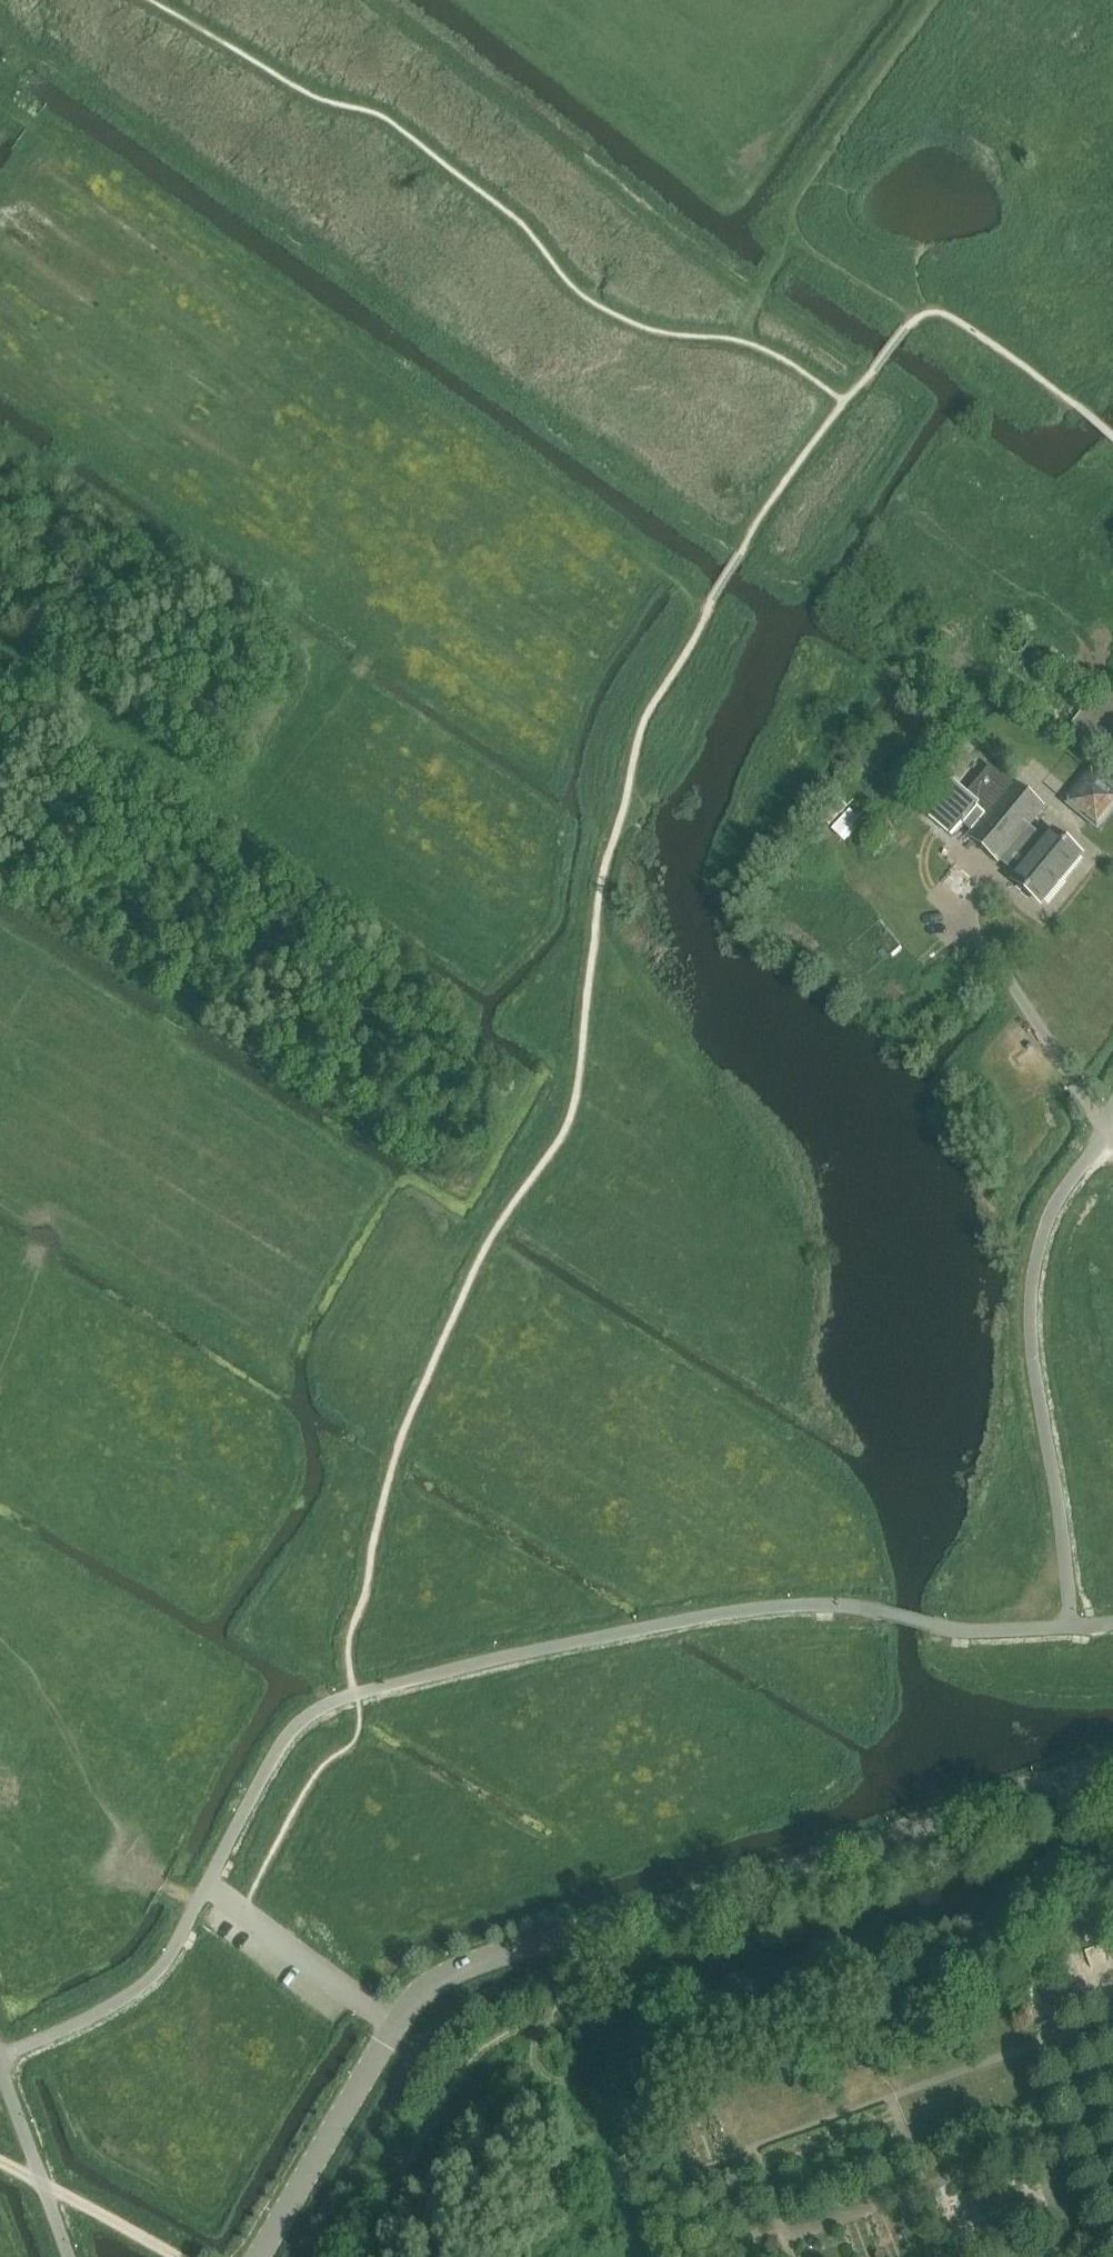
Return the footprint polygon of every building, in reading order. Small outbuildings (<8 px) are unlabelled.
[(1108,684),(1072,727),(1096,745),(1103,740),(1112,748),(1112,687),(1108,684)] [(1097,833),(1112,813),(1112,796),(1092,778),(1067,808),(1097,833)] [(948,783),(922,812),(954,838),(963,826),(972,833),(968,838),(999,864),(1000,862),(1018,877),(1014,881),(1042,904),(1081,856),(1054,833),(1043,847),(1042,846),(1040,848),(1024,836),(1030,828),(1029,827),(1045,809),(1014,783),(986,816),(948,783)]
